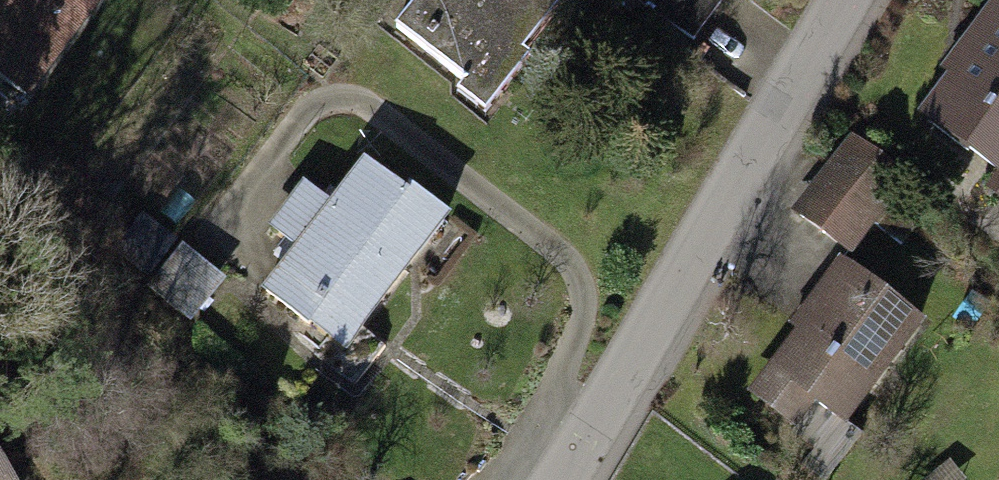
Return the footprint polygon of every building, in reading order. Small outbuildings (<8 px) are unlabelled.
[(58,112),(143,2),(140,0),(0,0),(0,68),(58,112)] [(404,23),(481,85),(473,95),(504,120),(550,64),(534,51),(575,0),(422,0),(404,23)] [(646,1),(708,42),(736,0),(646,0),(646,1)] [(962,75),(970,80),(943,118),(998,158),(998,24),(962,75)] [(353,360),(460,222),(372,154),(336,200),(307,177),(271,224),(298,245),(262,290),(353,360)] [(903,205),(837,162),(803,212),(868,256),(903,205)] [(307,333),(193,245),(162,284),(276,372),(307,333)] [(940,322),(853,262),(804,333),(816,341),(780,393),(821,420),(839,394),(874,418),(940,322)] [(0,408),(0,479),(43,479),(0,408)]
